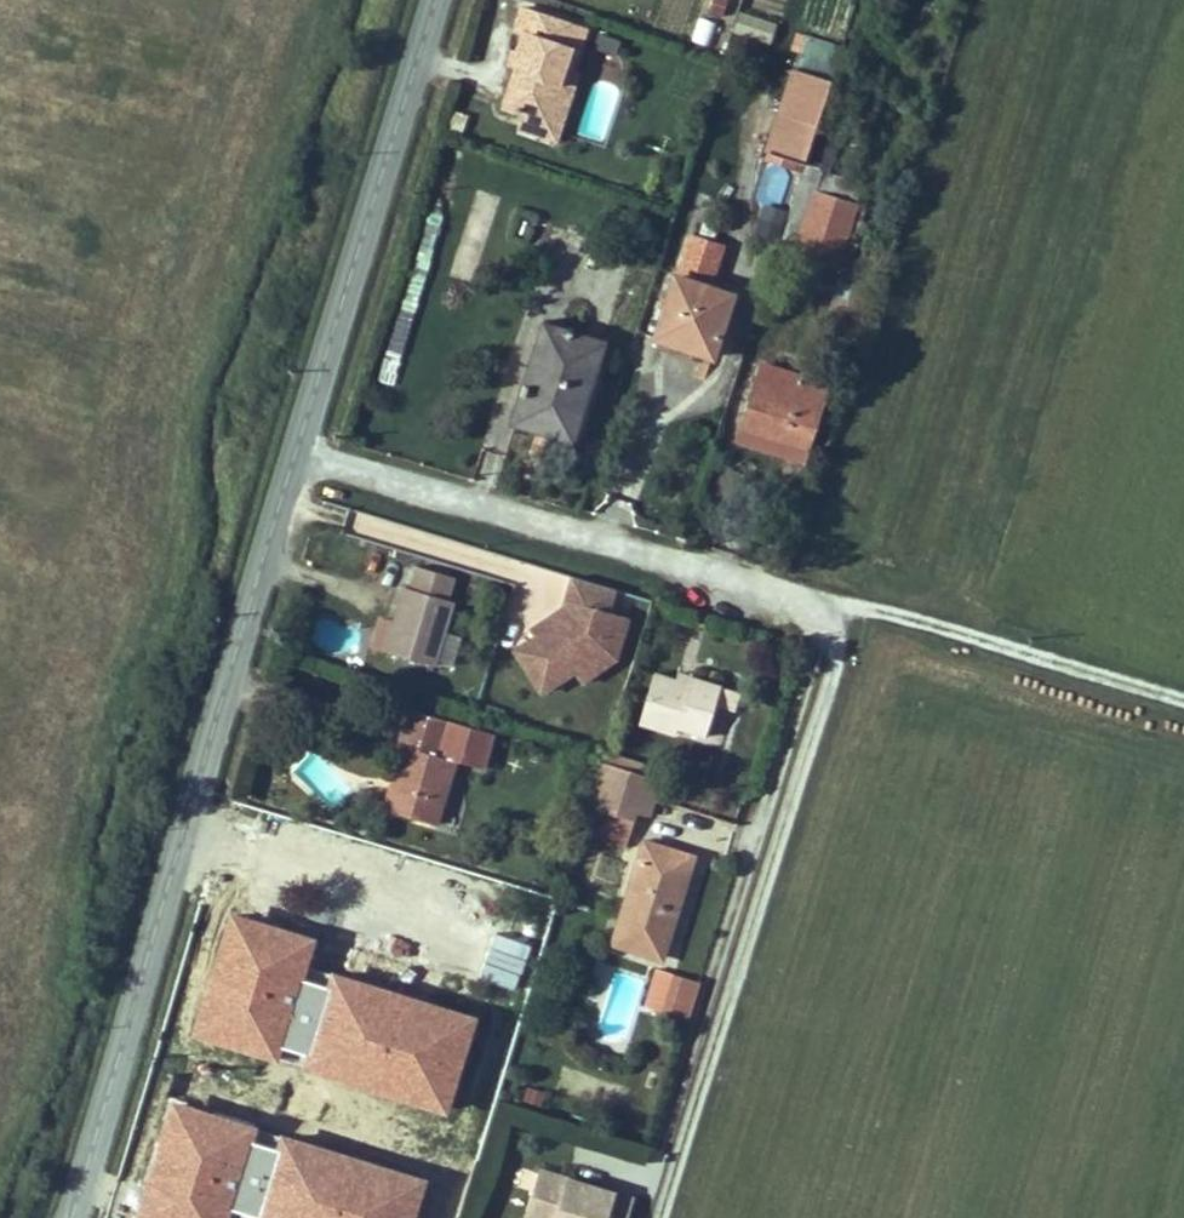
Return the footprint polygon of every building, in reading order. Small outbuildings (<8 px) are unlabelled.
[(522,3),(514,25),(526,31),(533,7),(522,3)] [(563,70),(575,72),(591,28),(533,7),(526,31),(520,47),(515,62),(502,97),(523,105),(547,114),(563,70)] [(770,43),(776,23),(738,12),(732,32),(770,43)] [(699,19),(692,43),(708,47),(715,24),(699,19)] [(804,36),(797,66),(834,75),(841,45),(804,36)] [(829,81),(791,68),(763,151),(801,164),(829,81)] [(582,74),(575,72),(563,70),(547,114),(523,105),(516,126),(559,140),(582,74)] [(772,249),(790,254),(821,266),(842,206),(811,196),(792,190),(772,249)] [(469,233),(490,235),(495,195),(475,193),(469,233)] [(830,269),(852,208),(842,206),(821,266),(830,269)] [(689,345),(709,288),(671,277),(651,332),(689,345)] [(709,288),(689,345),(699,347),(718,292),(709,288)] [(718,292),(699,347),(710,352),(730,296),(718,292)] [(539,321),(503,423),(564,444),(601,340),(539,321)] [(391,364),(380,372),(397,395),(408,387),(391,364)] [(796,380),(789,396),(778,392),(758,448),(798,461),(823,388),(796,380)] [(758,448),(778,392),(755,385),(736,441),(758,448)] [(395,587),(376,651),(428,666),(430,658),(448,663),(456,635),(439,629),(447,602),(438,599),(445,576),(411,567),(405,589),(395,587)] [(557,598),(553,610),(520,631),(525,639),(505,652),(533,694),(565,673),(568,678),(587,666),(596,632),(613,636),(618,615),(557,598)] [(587,666),(608,651),(613,636),(596,632),(587,666)] [(652,669),(636,723),(671,734),(674,726),(704,734),(714,699),(732,704),(737,684),(720,680),(675,666),(672,674),(652,669)] [(407,717),(403,729),(433,737),(436,725),(407,717)] [(483,738),(436,725),(433,737),(403,729),(379,812),(429,828),(449,765),(473,773),(483,738)] [(600,756),(595,775),(640,790),(646,770),(600,756)] [(660,774),(646,770),(640,790),(654,794),(660,774)] [(625,836),(630,819),(634,809),(640,790),(595,775),(586,803),(580,823),(625,836)] [(654,794),(640,790),(634,809),(648,813),(654,794)] [(642,840),(612,936),(664,953),(694,856),(642,840)] [(355,895),(333,937),(381,960),(358,1005),(407,1028),(449,946),(355,895)] [(675,971),(665,1004),(693,1013),(704,980),(675,971)] [(395,1051),(407,1028),(358,1005),(348,1025),(395,1051)] [(399,1099),(396,1111),(367,1104),(363,1119),(392,1127),(394,1121),(421,1129),(428,1107),(399,1099)] [(527,1204),(570,1217),(627,1217),(637,1182),(543,1153),(527,1204)] [(451,1170),(408,1156),(396,1186),(403,1208),(417,1199),(440,1208),(444,1194),(451,1170)] [(462,1174),(451,1170),(444,1194),(454,1199),(462,1174)]
